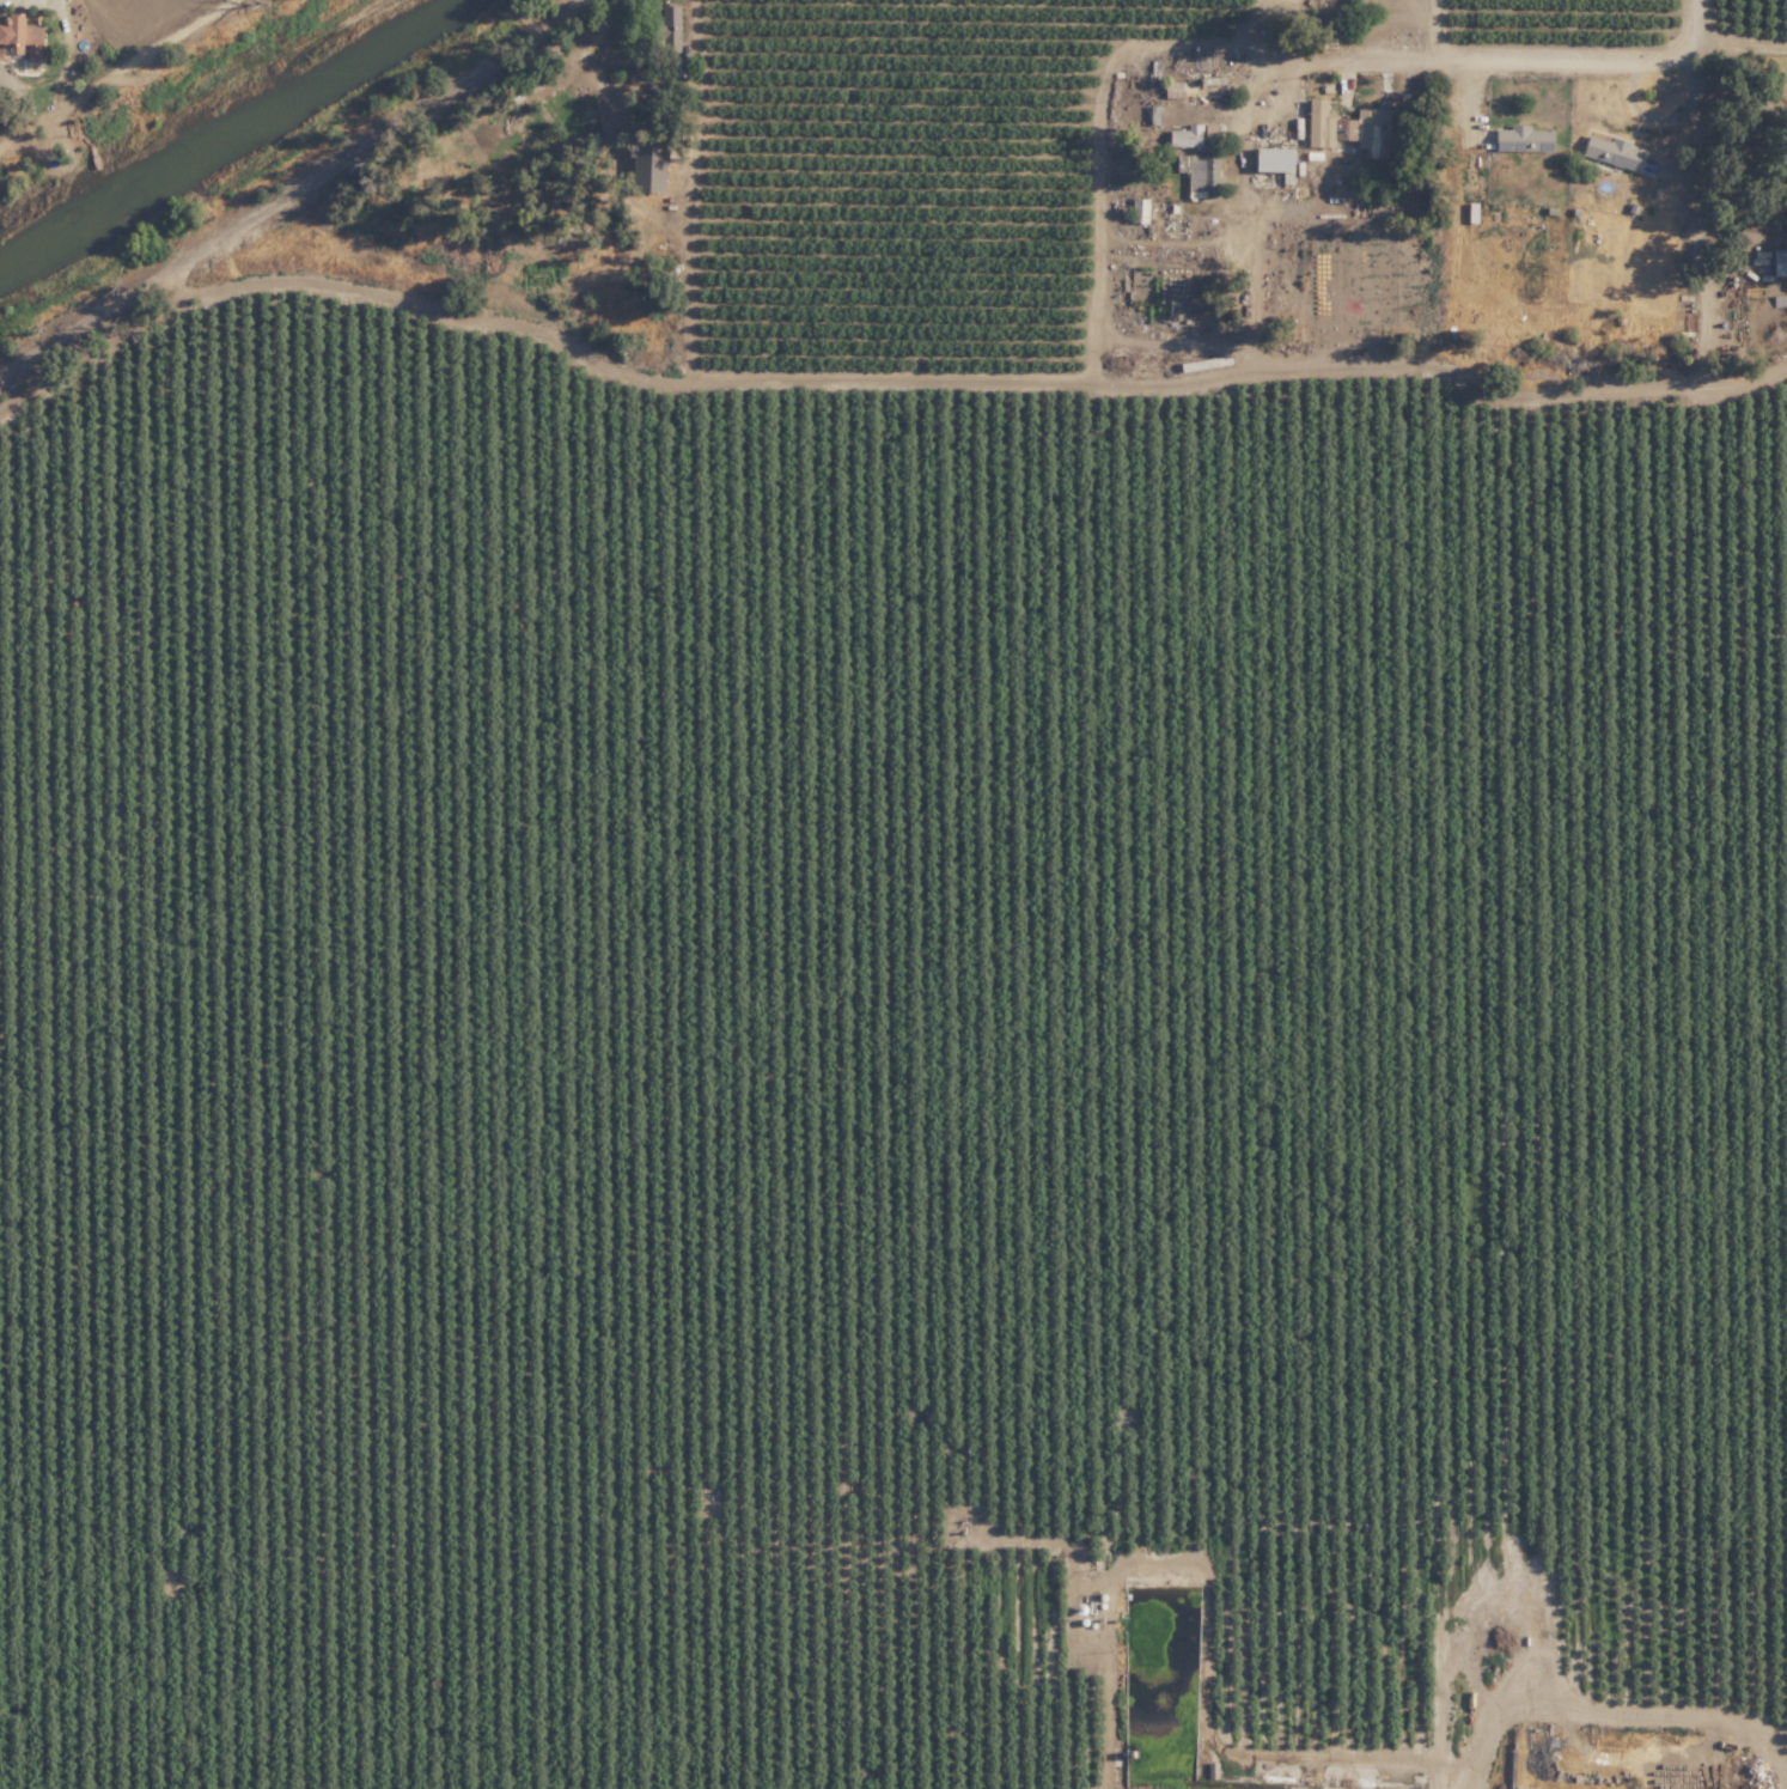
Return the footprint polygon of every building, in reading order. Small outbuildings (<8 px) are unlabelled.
[(1328,0),(1312,0),(1312,18),(1329,17),(1328,0)] [(30,24),(30,14),(12,13),(12,24),(2,24),(1,44),(0,44),(0,61),(13,61),(13,58),(28,58),(28,62),(44,62),(45,25),(30,24)] [(1159,98),(1178,99),(1179,83),(1160,82),(1159,98)] [(1321,99),(1302,99),(1303,148),(1330,147),(1330,141),(1351,140),(1350,119),(1330,120),(1330,110),(1321,110),(1321,99)] [(1199,147),(1199,124),(1184,124),(1184,130),(1164,130),(1164,146),(1199,147)] [(1490,150),(1551,152),(1551,128),(1491,127),(1490,150)] [(1577,156),(1633,171),(1639,149),(1607,140),(1607,141),(1583,135),(1577,156)] [(670,145),(637,143),(635,192),(668,193),(670,145)] [(1248,172),(1285,173),(1286,149),(1249,148),(1248,172)] [(1204,155),(1184,155),(1183,198),(1203,198),(1204,155)] [(1143,199),(1127,199),(1127,225),(1144,224),(1143,199)] [(1767,250),(1768,277),(1786,276),(1786,249),(1767,250)]
